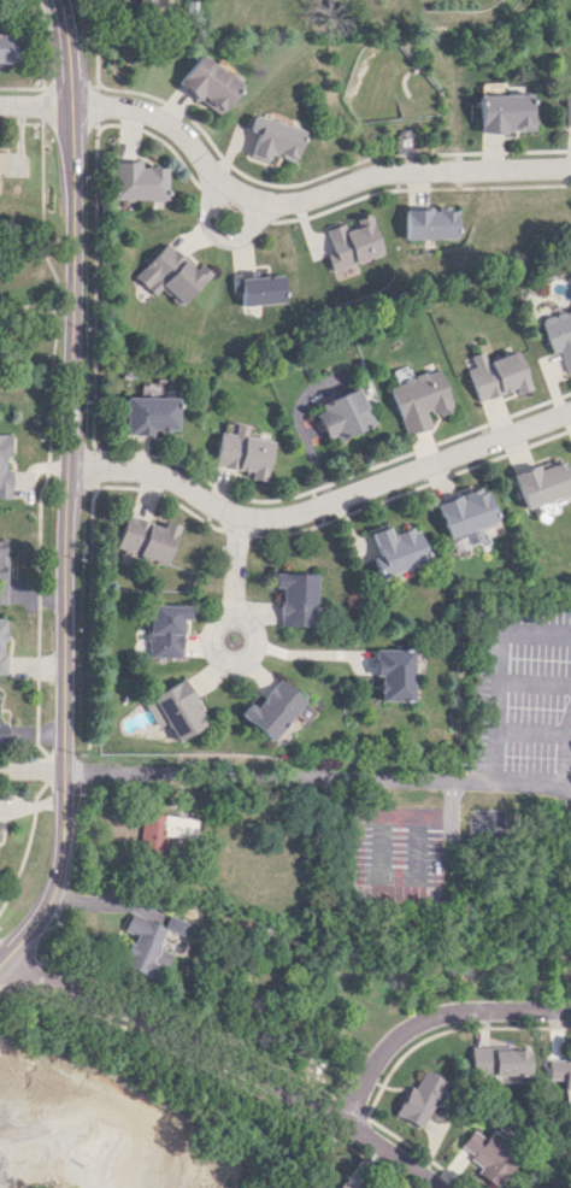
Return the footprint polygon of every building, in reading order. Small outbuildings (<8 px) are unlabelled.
[(14,65),(14,33),(0,33),(0,65),(14,65)] [(176,83),(216,115),(239,85),(199,53),(176,83)] [(480,132),(536,131),(535,120),(531,120),(530,93),(479,94),(480,132)] [(290,161),(299,130),(250,115),(245,131),(253,134),(246,155),(263,161),(266,153),(290,161)] [(112,161),(112,201),(163,200),(163,167),(139,167),(139,161),(112,161)] [(407,239),(458,238),(458,210),(444,211),(444,208),(406,209),(407,239)] [(327,253),(333,271),(383,254),(369,212),(325,227),(333,252),(327,253)] [(205,276),(166,241),(133,277),(153,295),(159,288),(178,305),(205,276)] [(284,303),(282,272),(232,274),(233,293),(240,293),(240,305),(284,303)] [(538,319),(550,354),(557,352),(564,373),(570,371),(570,307),(538,319)] [(477,403),(527,386),(515,351),(484,361),(481,351),(469,355),(473,367),(465,369),(477,403)] [(403,435),(430,427),(426,415),(450,407),(438,369),(388,385),(403,435)] [(373,423),(357,389),(313,408),(329,443),(373,423)] [(124,434),(151,435),(151,430),(175,430),(176,397),(125,396),(124,434)] [(265,481),(271,440),(246,436),(247,425),(235,424),(234,433),(220,431),(214,466),(251,471),(250,479),(265,481)] [(0,434),(0,498),(10,498),(10,468),(7,468),(8,434),(0,434)] [(524,509),(570,492),(570,488),(561,461),(537,470),(535,465),(511,474),(524,509)] [(178,525),(164,521),(163,526),(126,514),(116,548),(166,564),(178,525)] [(369,532),(376,555),(371,557),(377,577),(426,561),(415,526),(391,535),(388,526),(369,532)] [(313,626),(314,573),(273,572),(273,588),(280,588),(279,626),(313,626)] [(189,605),(148,605),(149,657),(182,657),(182,619),(189,619),(189,605)] [(371,649),(372,676),(376,676),(376,701),(409,701),(409,648),(371,649)] [(304,702),(277,676),(240,714),(268,740),(304,702)] [(207,724),(184,678),(142,699),(156,726),(165,721),(175,741),(207,724)] [(196,819),(144,811),(138,851),(162,855),(165,835),(193,839),(196,819)] [(165,928),(131,911),(122,930),(132,934),(123,954),(126,955),(122,965),(153,980),(167,952),(156,947),(165,928)] [(182,934),(187,922),(169,915),(164,927),(182,934)] [(527,1074),(526,1048),(471,1049),(471,1075),(527,1074)] [(42,1080),(12,1053),(0,1066),(0,1099),(1,1099),(12,1087),(25,1099),(42,1080)] [(546,1079),(561,1079),(561,1090),(570,1090),(570,1053),(557,1053),(557,1059),(546,1059),(546,1079)] [(443,1079),(419,1068),(396,1116),(420,1128),(443,1079)] [(487,1132),(482,1138),(470,1129),(456,1146),(479,1165),(473,1172),(491,1187),(516,1157),(487,1132)] [(345,1176),(336,1187),(363,1187),(345,1176)]
